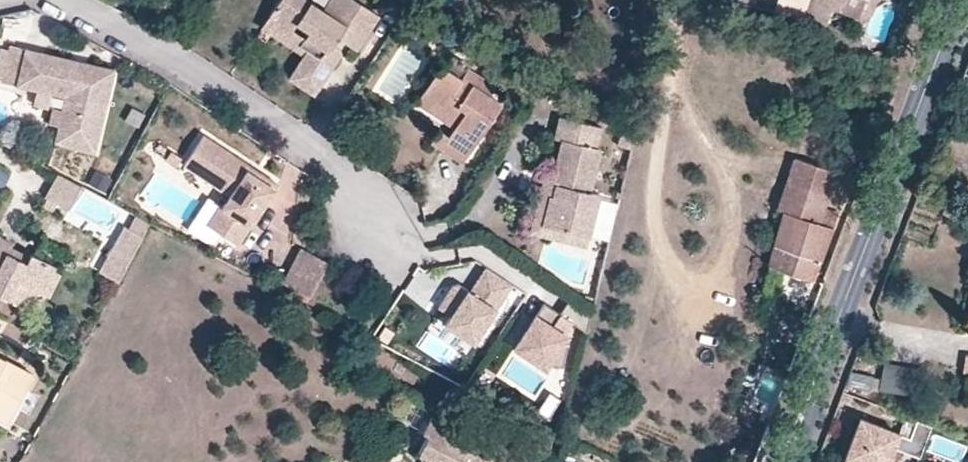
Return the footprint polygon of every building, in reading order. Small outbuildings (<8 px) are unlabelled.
[(379,16),(355,0),(330,0),(324,11),(307,0),(280,0),(269,15),(292,31),(297,24),(308,32),(304,37),(313,43),(304,56),(289,79),(314,96),(341,54),(340,50),(333,46),(338,38),(345,43),(357,50),(379,16)] [(806,0),(775,0),(774,4),(802,12),(806,0)] [(832,8),(811,0),(809,0),(803,18),(826,26),(832,8)] [(867,0),(811,0),(832,8),(860,17),(867,0)] [(304,37),(308,32),(297,24),(292,31),(269,15),(261,28),(304,56),(313,43),(304,37)] [(340,50),(345,43),(338,38),(333,46),(340,50)] [(112,68),(7,44),(6,48),(3,62),(0,61),(0,81),(35,89),(49,92),(64,96),(61,109),(57,124),(53,141),(93,151),(112,68)] [(467,69),(469,65),(453,55),(445,67),(461,78),(467,69)] [(502,104),(489,96),(495,87),(467,69),(461,78),(445,67),(441,65),(422,95),(459,120),(455,128),(448,137),(441,148),(463,163),(502,104)] [(46,108),(49,92),(35,89),(32,104),(46,108)] [(459,120),(422,95),(417,102),(455,128),(459,120)] [(57,124),(61,109),(50,106),(47,122),(57,124)] [(632,150),(638,123),(626,116),(619,147),(632,150)] [(590,192),(601,149),(597,148),(602,128),(560,117),(555,138),(562,140),(553,178),(557,179),(554,196),(550,195),(543,225),(589,237),(600,194),(590,192)] [(441,148),(448,137),(439,130),(432,142),(441,148)] [(277,184),(261,173),(258,177),(249,171),(252,167),(203,135),(184,165),(231,195),(221,209),(234,218),(223,235),(238,245),(277,184)] [(181,159),(171,151),(166,159),(176,166),(181,159)] [(813,280),(837,212),(823,207),(836,171),(794,156),(777,207),(782,209),(766,264),(813,280)] [(261,173),(252,167),(249,171),(258,177),(261,173)] [(66,208),(79,185),(57,173),(44,196),(66,208)] [(589,237),(543,225),(550,195),(554,196),(557,179),(553,178),(544,176),(529,233),(586,248),(589,237)] [(952,218),(955,210),(944,204),(940,212),(952,218)] [(223,235),(234,218),(221,209),(210,226),(223,235)] [(116,281),(141,236),(123,226),(98,271),(116,281)] [(55,266),(29,252),(28,255),(25,262),(6,252),(10,245),(11,243),(0,237),(0,294),(27,308),(37,290),(41,292),(53,269),(55,266)] [(28,255),(10,245),(6,252),(25,262),(28,255)] [(310,297),(328,262),(301,248),(283,283),(310,297)] [(475,342),(512,285),(481,265),(466,288),(462,285),(445,312),(439,320),(475,342)] [(47,296),(59,272),(53,269),(41,292),(47,296)] [(445,312),(462,285),(453,280),(436,306),(445,312)] [(588,331),(592,313),(572,299),(562,315),(546,304),(540,315),(536,312),(512,348),(544,368),(551,359),(563,361),(569,333),(576,322),(588,331)] [(409,354),(426,328),(413,320),(396,346),(409,354)] [(6,420),(31,374),(0,357),(0,417),(6,420)] [(918,396),(922,368),(878,361),(875,389),(918,396)] [(498,449),(430,414),(421,429),(427,433),(418,452),(425,455),(427,461),(493,461),(491,461),(498,449)] [(930,425),(914,419),(908,437),(858,418),(842,461),(886,461),(892,446),(918,456),(930,425)] [(425,455),(418,452),(421,461),(427,461),(425,455)]
